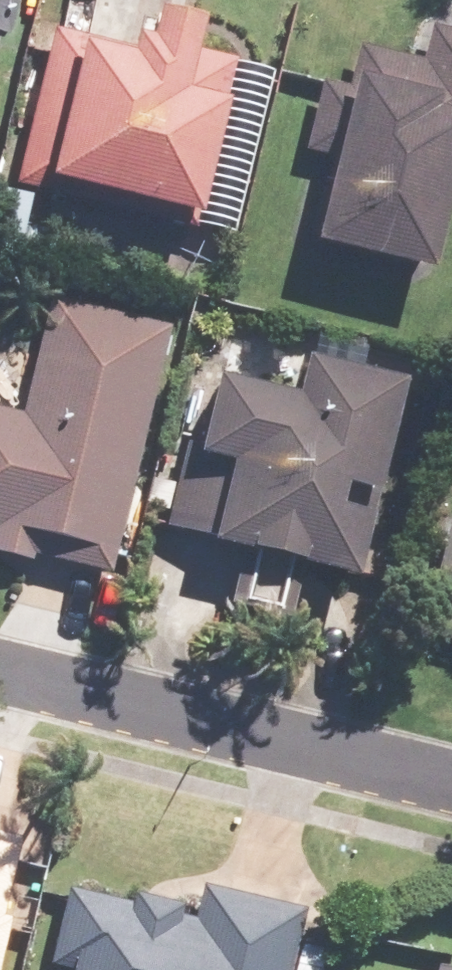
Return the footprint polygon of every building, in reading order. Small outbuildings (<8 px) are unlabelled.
[(9,0),(0,0),(0,36),(9,0)] [(114,48),(44,31),(4,189),(39,197),(41,192),(179,226),(201,137),(209,139),(228,63),(177,51),(182,30),(137,19),(130,46),(115,42),(114,48)] [(345,49),(335,91),(313,86),(296,155),(318,160),(310,192),(284,185),(274,226),(300,233),(295,253),(412,281),(446,144),(451,145),(451,37),(420,29),(411,65),(345,49)] [(158,331),(38,302),(11,416),(0,413),(0,561),(21,566),(22,560),(99,578),(158,331)] [(276,403),(195,384),(158,534),(193,543),(191,553),(228,562),(216,610),(278,625),(289,577),(337,589),(386,390),(286,365),(276,403)] [(440,523),(425,586),(440,590),(427,643),(451,649),(451,526),(440,523)] [(10,843),(0,840),(0,883),(10,843)] [(295,915),(192,888),(185,913),(122,897),(120,907),(82,898),(80,905),(59,900),(41,969),(43,969),(281,969),(295,915)]
